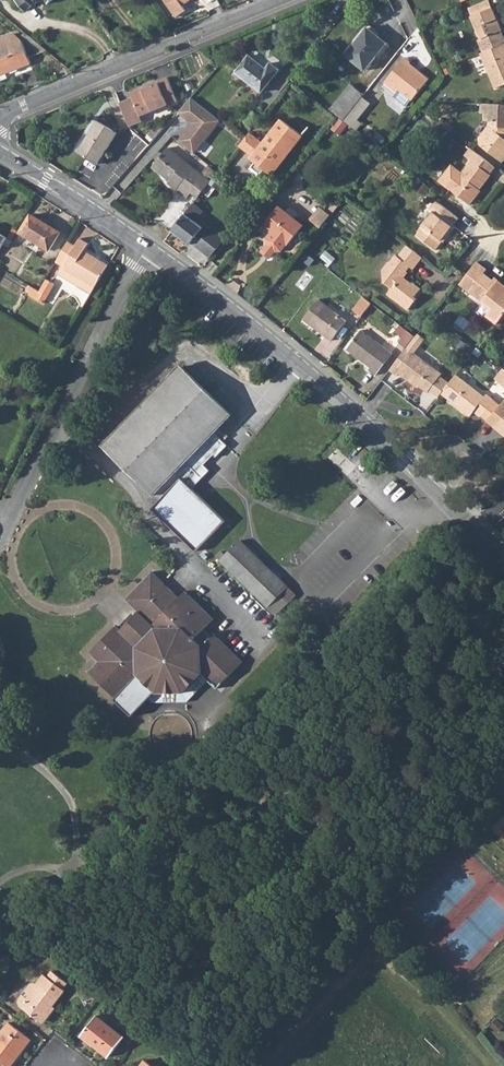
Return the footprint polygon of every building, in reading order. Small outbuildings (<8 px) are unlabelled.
[(24,11),(31,5),(32,7),(40,0),(15,0),(24,11)] [(176,18),(185,11),(182,6),(190,0),(164,0),(176,18)] [(478,40),(483,52),(503,44),(503,36),(502,31),(503,30),(493,7),(492,8),(489,0),(488,0),(469,7),(472,16),(471,16),(480,39),(478,40)] [(346,56),(364,71),(386,44),(368,29),(346,56)] [(30,64),(21,41),(0,49),(0,75),(30,64)] [(495,90),(503,87),(503,44),(483,52),(480,53),(495,90)] [(261,93),(279,71),(270,63),(265,69),(249,57),(236,73),(261,93)] [(407,67),(409,64),(410,63),(404,59),(384,83),(397,93),(394,97),(406,107),(426,82),(407,67)] [(407,67),(426,82),(428,79),(409,64),(407,67)] [(140,117),(177,102),(167,78),(130,94),(132,99),(140,117)] [(330,110),(339,118),(341,119),(361,93),(350,85),(330,110)] [(341,119),(343,121),(362,98),(364,95),(361,93),(341,119)] [(191,97),(178,112),(194,124),(191,128),(189,126),(180,138),(196,151),(220,120),(191,97)] [(343,121),(352,127),(357,121),(370,104),(362,98),(343,121)] [(140,117),(132,99),(119,104),(128,128),(142,123),(140,117)] [(484,122),(488,122),(489,125),(479,137),(479,145),(502,162),(503,159),(503,137),(503,135),(503,104),(485,104),(485,114),(484,122)] [(286,155),(276,147),(282,139),(289,144),(300,135),(281,120),(263,143),(249,132),(244,139),(239,145),(252,156),(250,158),(255,161),(250,167),(258,173),(265,170),(267,171),(280,162),(286,156),(286,155)] [(98,166),(118,133),(98,121),(79,153),(98,166)] [(352,127),(356,131),(361,124),(357,121),(352,127)] [(176,190),(181,184),(191,192),(198,197),(209,183),(210,182),(208,180),(201,174),(168,148),(163,154),(162,154),(161,153),(161,152),(159,152),(158,152),(156,153),(155,153),(154,154),(153,156),(153,157),(154,159),(155,160),(156,161),(157,161),(152,167),(169,181),(168,183),(176,190)] [(475,151),(470,159),(471,160),(448,188),(468,205),(476,195),(474,193),(477,188),(478,190),(490,175),(488,174),(494,166),(475,151)] [(201,174),(208,180),(215,171),(208,165),(201,174)] [(209,183),(216,189),(220,192),(226,185),(214,176),(210,182),(209,183)] [(176,190),(187,198),(191,192),(181,184),(176,190)] [(414,234),(434,250),(442,241),(440,239),(444,235),(446,237),(453,228),(451,227),(457,218),(435,200),(428,209),(432,212),(414,234)] [(171,231),(189,245),(193,241),(198,245),(196,247),(210,257),(220,245),(206,234),(201,230),(202,228),(193,221),(201,210),(193,204),(184,215),(171,231)] [(263,225),(271,232),(265,238),(265,244),(267,246),(262,252),(270,257),(274,252),(275,253),(280,252),(286,245),(288,245),(303,226),(279,206),(263,225)] [(320,207),(310,220),(320,228),(330,215),(320,207)] [(20,232),(49,251),(60,232),(31,215),(20,232)] [(212,228),(206,234),(220,245),(225,238),(212,228)] [(61,268),(95,288),(109,265),(84,250),(88,244),(79,238),(75,246),(62,266),(61,268)] [(62,266),(75,246),(68,241),(66,245),(55,262),(62,266)] [(407,245),(398,256),(396,255),(390,262),(388,262),(382,270),(383,281),(392,289),(388,294),(408,310),(418,299),(415,296),(421,289),(412,282),(411,283),(401,275),(401,272),(406,272),(410,266),(414,269),(423,258),(407,245)] [(460,284),(485,304),(487,302),(494,308),(487,317),(498,325),(503,318),(503,317),(503,285),(498,280),(496,283),(484,273),(488,269),(477,261),(460,284)] [(58,274),(60,275),(80,287),(91,294),(95,288),(61,268),(58,274)] [(34,289),(31,295),(43,302),(54,284),(47,280),(40,292),(38,291),(34,289)] [(353,311),(361,317),(372,303),(363,297),(353,311)] [(303,320),(331,341),(346,321),(318,300),(303,320)] [(346,350),(369,367),(368,370),(374,375),(391,354),(361,331),(346,350)] [(399,343),(406,348),(415,336),(408,331),(399,343)] [(406,348),(389,370),(397,377),(400,374),(413,384),(415,382),(429,393),(431,391),(438,397),(441,394),(450,383),(442,377),(444,374),(415,352),(426,338),(419,332),(415,336),(406,348)] [(173,529),(195,551),(225,520),(205,501),(191,487),(209,470),(203,464),(213,454),(216,457),(226,445),(212,431),(229,414),(181,367),(140,410),(105,446),(135,474),(159,499),(151,508),(173,529)] [(502,385),(503,383),(503,369),(496,379),(502,385)] [(441,394),(471,417),(475,413),(481,417),(495,400),(488,395),(486,397),(456,374),(450,383),(441,394)] [(503,437),(503,400),(487,422),(495,429),(503,437)] [(335,418),(338,415),(331,408),(328,412),(335,418)] [(240,540),(220,560),(250,590),(275,615),(287,603),(284,599),(291,591),(240,540)] [(88,671),(114,697),(137,674),(155,693),(183,693),(201,675),(216,690),(242,663),(213,634),(210,637),(204,630),(214,620),(185,591),(178,598),(152,572),(126,599),(138,611),(129,620),(120,630),(115,625),(89,651),(98,660),(88,671)] [(22,1008),(40,1022),(53,1006),(65,991),(63,989),(67,984),(51,972),(47,977),(43,983),(40,986),(22,1008)] [(40,986),(43,983),(47,977),(43,975),(36,984),(40,986)] [(40,1022),(43,1024),(56,1008),(53,1006),(40,1022)] [(81,1036),(108,1057),(123,1039),(96,1017),(81,1036)] [(14,1057),(23,1045),(25,1047),(30,1040),(14,1028),(9,1023),(0,1034),(0,1062),(6,1065),(10,1065),(15,1059),(14,1057)] [(15,1059),(25,1047),(23,1045),(14,1057),(15,1059)]
